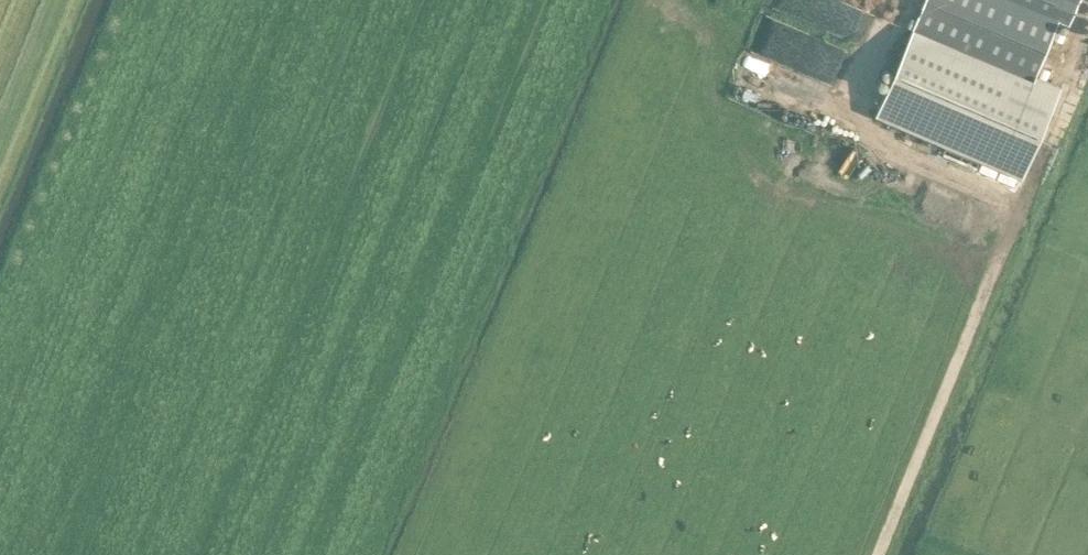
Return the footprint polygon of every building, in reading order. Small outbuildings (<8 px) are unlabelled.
[(910,34),(1032,87),(1035,81),(1059,23),(1069,27),(1080,0),(925,0),(910,34)] [(910,34),(876,115),(1022,177),(1058,91),(1035,81),(1032,87),(910,34)]
